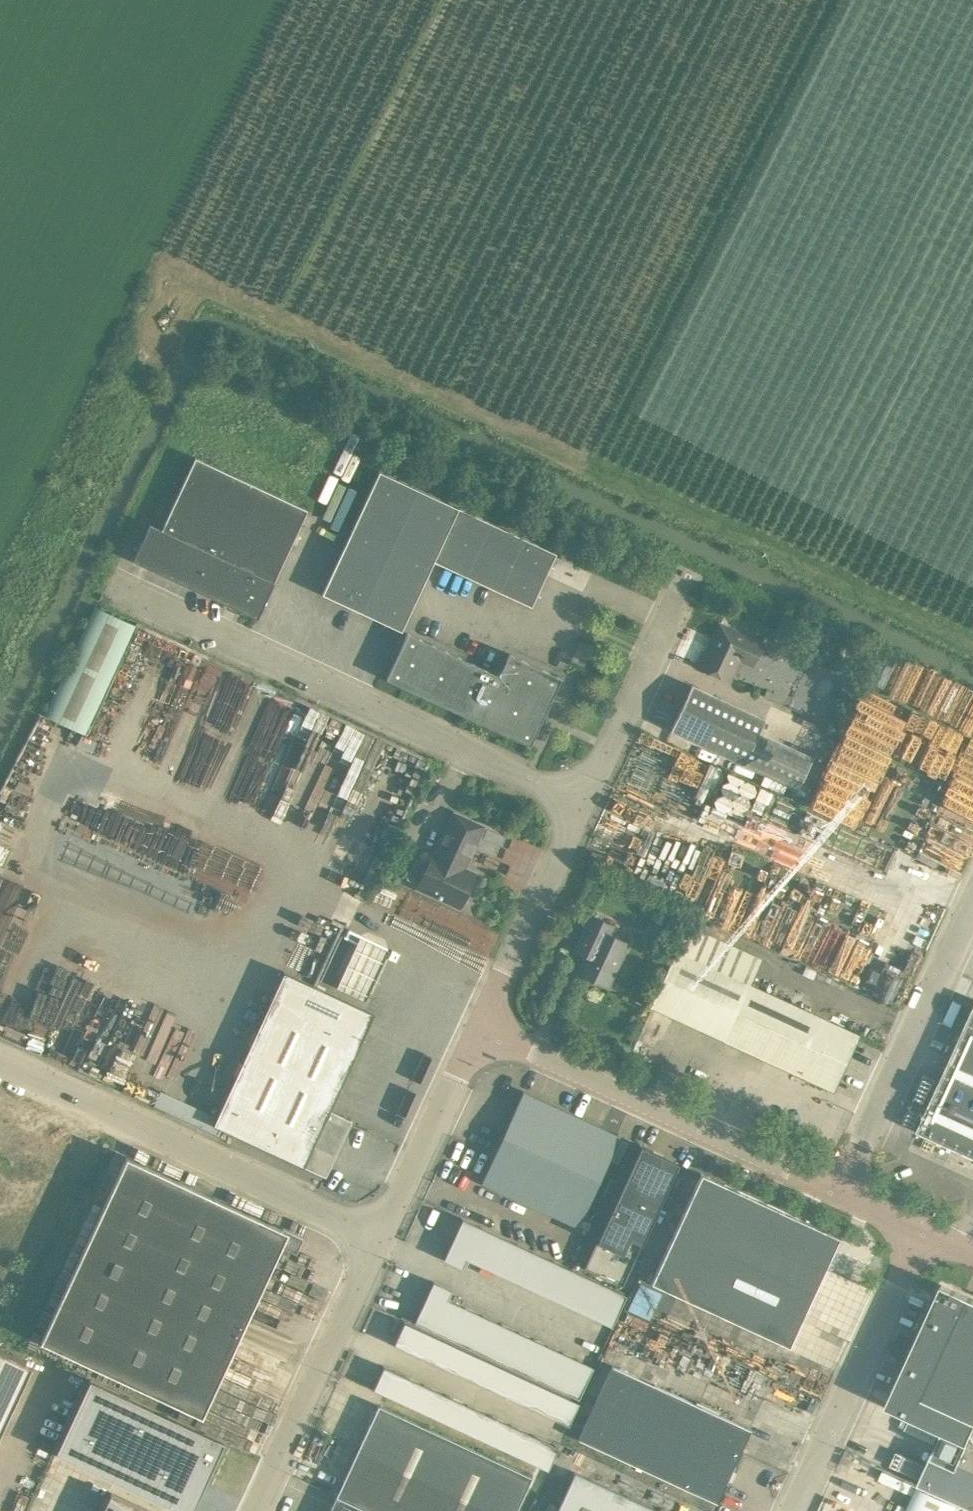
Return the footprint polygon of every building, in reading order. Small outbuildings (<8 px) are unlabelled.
[(149,524),(133,560),(257,618),(307,509),(195,457),(161,529),(149,524)] [(378,470),(321,593),(401,630),(433,561),(531,606),(556,553),(378,470)] [(84,733),(135,624),(95,606),(44,715),(84,733)] [(751,664),(761,643),(719,624),(700,666),(729,679),(740,656),(742,657),(743,655),(752,659),(750,664),(751,664)] [(407,632),(386,678),(529,745),(561,678),(508,653),(498,675),(407,632)] [(956,695),(961,684),(907,658),(890,693),(909,703),(917,685),(934,693),(937,687),(956,695)] [(812,756),(759,731),(764,719),(691,685),(670,729),(798,788),(812,756)] [(797,807),(847,828),(889,727),(901,732),(895,746),(923,758),(930,741),(927,740),(935,719),(891,700),(888,709),(845,691),(797,807)] [(729,759),(726,766),(747,776),(751,768),(729,759)] [(460,867),(465,856),(468,857),(482,827),(455,814),(454,816),(440,845),(441,845),(436,856),(433,854),(428,865),(416,860),(407,878),(419,883),(418,887),(458,906),(473,873),(460,867)] [(592,851),(587,861),(598,866),(603,856),(592,851)] [(590,946),(578,973),(607,986),(627,943),(609,935),(613,926),(590,915),(578,941),(590,946)] [(859,1034),(749,984),(761,958),(686,925),(675,950),(650,1006),(833,1091),(859,1034)] [(387,948),(360,936),(339,984),(365,995),(387,948)] [(283,971),(212,1124),(325,1177),(351,1121),(329,1110),(374,1013),(283,971)] [(952,1055),(942,1076),(917,1130),(972,1156),(972,1008),(952,1055)] [(508,1122),(509,1122),(481,1183),(577,1227),(619,1135),(542,1100),(543,1100),(523,1091),(508,1122)] [(0,1153),(0,1208),(70,1241),(112,1150),(2,1099),(0,1104),(0,1144),(3,1145),(0,1153)] [(678,1163),(667,1158),(640,1145),(583,1269),(621,1286),(678,1163)] [(201,1416),(237,1339),(280,1245),(287,1232),(126,1156),(40,1340),(201,1416)] [(700,1173),(698,1178),(650,1282),(788,1346),(839,1237),(700,1173)] [(466,1259),(484,1267),(498,1235),(462,1218),(443,1259),(462,1268),(466,1259)] [(484,1267),(502,1275),(517,1244),(498,1235),(484,1267)] [(502,1275),(520,1284),(535,1252),(517,1244),(502,1275)] [(42,1301),(56,1271),(0,1245),(0,1282),(42,1301)] [(520,1284),(539,1292),(553,1261),(535,1252),(520,1284)] [(539,1292),(557,1301),(571,1269),(553,1261),(539,1292)] [(557,1301),(575,1309),(590,1278),(571,1269),(557,1301)] [(575,1309),(593,1318),(608,1286),(590,1278),(575,1309)] [(450,1339),(465,1307),(447,1299),(452,1290),(433,1281),(414,1322),(450,1339)] [(28,1332),(42,1301),(0,1282),(0,1319),(28,1332)] [(886,1405),(942,1431),(918,1484),(947,1497),(946,1500),(917,1486),(906,1510),(955,1510),(957,1505),(955,1504),(956,1501),(967,1506),(964,1510),(972,1510),(972,1299),(941,1284),(937,1295),(933,1302),(891,1393),(886,1405)] [(612,1326),(626,1295),(608,1286),(593,1318),(612,1326)] [(450,1339),(468,1347),(483,1316),(465,1307),(450,1339)] [(468,1347),(486,1356),(501,1324),(483,1316),(468,1347)] [(404,1321),(393,1344),(437,1365),(448,1342),(404,1321)] [(486,1356),(505,1364),(519,1332),(501,1324),(486,1356)] [(505,1364),(519,1371),(534,1339),(519,1332),(505,1364)] [(519,1371),(534,1378),(549,1346),(534,1339),(519,1371)] [(448,1342),(437,1365),(460,1375),(470,1352),(448,1342)] [(534,1378),(549,1385),(563,1353),(549,1346),(534,1378)] [(470,1352),(460,1375),(481,1385),(492,1362),(470,1352)] [(32,1368),(0,1353),(0,1436),(32,1368)] [(549,1385),(563,1391),(578,1360),(563,1353),(549,1385)] [(563,1391),(578,1398),(593,1367),(578,1360),(563,1391)] [(492,1362),(481,1385),(503,1395),(513,1372),(492,1362)] [(716,1502),(740,1451),(750,1429),(612,1365),(578,1438),(716,1502)] [(383,1366),(373,1389),(415,1409),(426,1386),(383,1366)] [(513,1372),(503,1395),(525,1405),(535,1382),(513,1372)] [(535,1382),(525,1405),(546,1415),(557,1392),(535,1382)] [(426,1386),(415,1409),(437,1419),(448,1396),(426,1386)] [(557,1392),(546,1415),(568,1425),(579,1402),(557,1392)] [(448,1396),(437,1419),(459,1429),(470,1406),(448,1396)] [(92,1469),(180,1510),(191,1510),(223,1441),(125,1397),(92,1469)] [(487,1510),(515,1510),(532,1476),(394,1412),(396,1407),(381,1400),(379,1405),(378,1405),(358,1449),(376,1457),(376,1458),(487,1510)] [(470,1406),(459,1429),(482,1439),(492,1417),(470,1406)] [(492,1417),(482,1439),(504,1449),(514,1427),(492,1417)] [(514,1427),(504,1449),(526,1460),(536,1437),(514,1427)] [(536,1437),(526,1460),(547,1470),(558,1447),(536,1437)] [(376,1458),(376,1457),(358,1449),(340,1486),(394,1510),(487,1510),(376,1458)] [(574,1472),(556,1510),(659,1510),(574,1472)] [(340,1486),(328,1510),(394,1510),(340,1486)] [(111,1492),(101,1510),(152,1510),(111,1492)]
